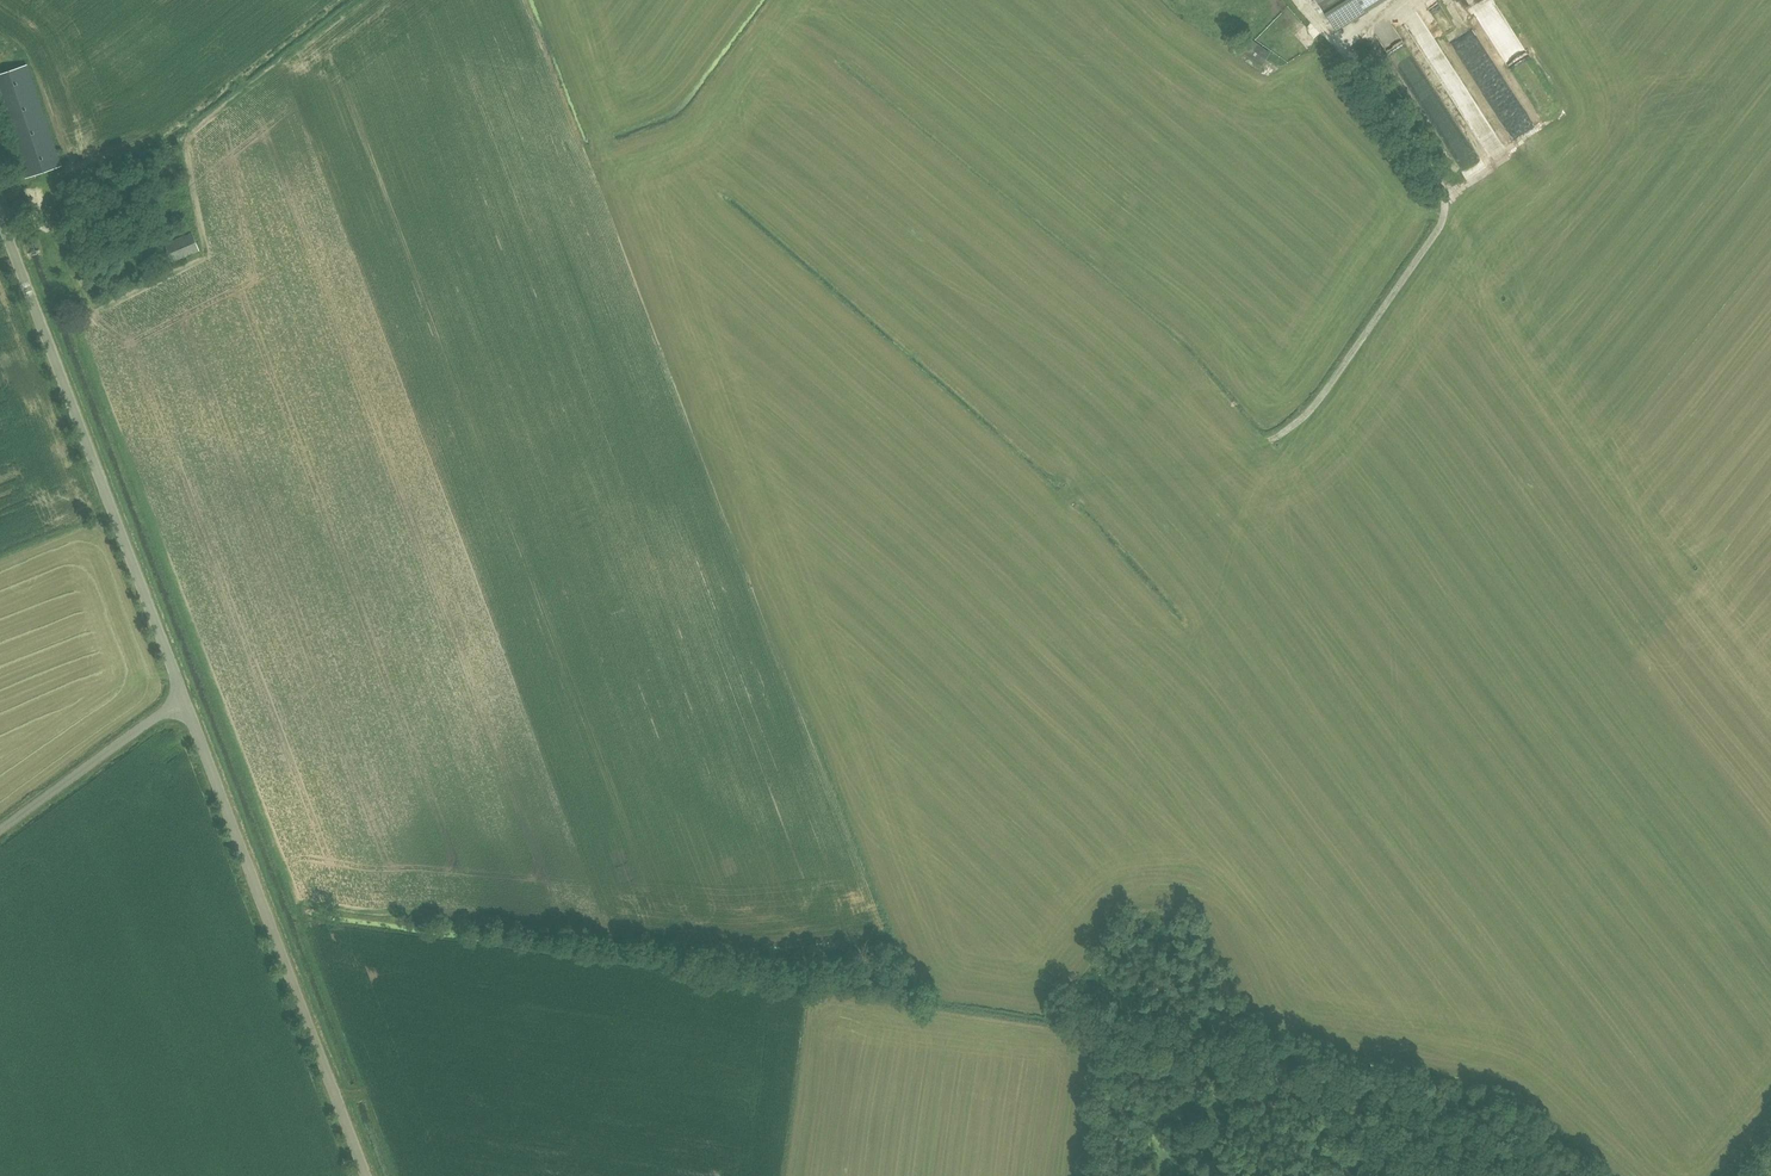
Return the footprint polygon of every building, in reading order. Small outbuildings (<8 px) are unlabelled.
[(1337,30),(1384,0),(1318,0),(1337,30)] [(1414,27),(1422,33),(1428,24),(1420,18),(1414,27)] [(92,154),(57,55),(27,68),(62,167),(92,154)] [(1490,169),(1453,108),(1437,118),(1468,170),(1466,171),(1472,180),(1490,169)] [(1516,139),(1533,128),(1523,112),(1506,124),(1516,139)] [(1484,138),(1497,164),(1513,156),(1500,131),(1484,138)] [(192,232),(165,243),(164,243),(173,260),(199,249),(192,232)]
